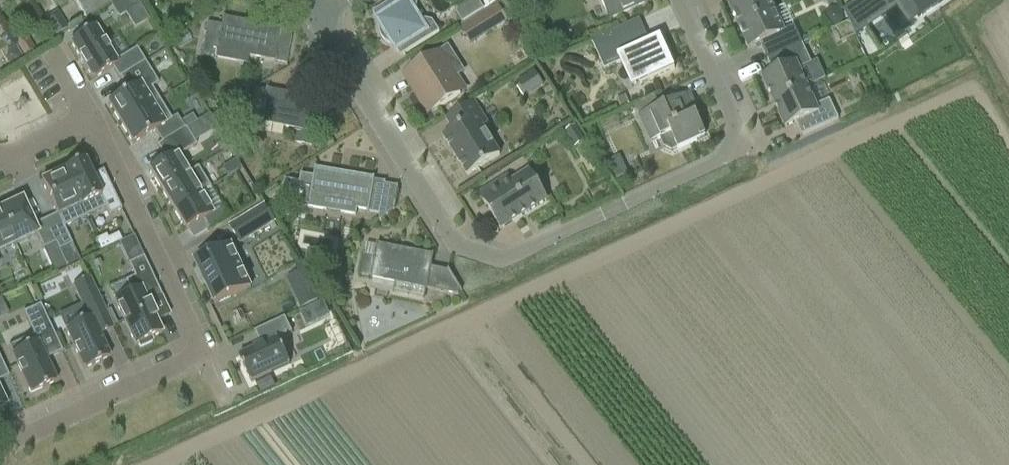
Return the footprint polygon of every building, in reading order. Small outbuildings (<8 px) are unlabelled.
[(115,0),(72,0),(85,19),(115,0)] [(110,4),(112,6),(119,17),(136,6),(139,4),(137,0),(116,0),(110,4)] [(393,47),(400,58),(439,33),(432,22),(425,21),(414,27),(406,14),(417,7),(418,0),(394,0),(373,13),(379,24),(378,27),(378,30),(379,35),(380,37),(381,38),(381,39),(386,44),(389,46),(390,46),(392,47),(393,47)] [(484,11),(499,1),(498,0),(471,0),(466,3),(457,8),(456,14),(462,24),(484,11)] [(626,13),(645,5),(643,1),(643,0),(600,0),(610,20),(626,13)] [(739,1),(729,6),(739,27),(774,11),(768,0),(739,0),(739,1)] [(844,11),(856,38),(856,37),(854,34),(902,0),(859,0),(844,11)] [(921,17),(945,0),(909,0),(921,17)] [(498,5),(481,16),(492,33),(509,22),(498,5)] [(783,32),(774,11),(739,27),(749,49),(759,44),(767,61),(802,45),(794,27),(783,32)] [(60,18),(48,26),(55,37),(67,30),(60,18)] [(281,29),(261,25),(221,19),(219,26),(206,24),(201,56),(215,59),(214,59),(245,66),(247,59),(266,63),(286,66),(291,34),(280,32),(281,29)] [(620,28),(591,42),(604,70),(620,63),(627,60),(639,86),(640,86),(656,78),(674,70),(660,38),(649,43),(639,20),(620,28)] [(95,29),(71,43),(92,79),(111,68),(117,78),(119,78),(144,63),(136,50),(115,62),(95,29)] [(762,79),(773,104),(807,89),(799,71),(811,65),(802,45),(767,61),(773,74),(762,79)] [(460,95),(451,81),(464,73),(448,47),(439,53),(421,65),(404,75),(413,89),(417,87),(433,113),(460,95)] [(5,53),(4,61),(9,68),(20,61),(12,49),(5,53)] [(58,59),(22,79),(28,91),(64,71),(58,59)] [(127,92),(108,104),(120,124),(158,101),(150,89),(157,85),(144,63),(119,78),(127,92)] [(516,82),(525,97),(543,86),(533,71),(516,82)] [(259,122),(259,125),(271,127),(311,135),(331,138),(334,118),(323,116),(326,101),(306,98),(265,90),(265,91),(254,89),(249,120),(259,122)] [(802,137),(820,129),(838,121),(829,101),(815,107),(807,89),(773,104),(785,129),(796,124),(802,137)] [(0,102),(0,127),(37,112),(28,90),(0,102)] [(639,117),(643,125),(651,143),(660,139),(664,148),(672,152),(677,149),(677,150),(705,137),(686,95),(668,104),(639,117)] [(624,96),(616,100),(620,107),(628,104),(624,96)] [(169,120),(158,101),(120,124),(132,144),(153,131),(161,144),(183,130),(179,123),(175,117),(169,120)] [(467,177),(484,166),(499,157),(482,128),(487,125),(473,102),(446,119),(453,131),(443,138),(467,177)] [(228,108),(212,118),(223,135),(238,126),(228,108)] [(191,116),(179,123),(183,130),(184,130),(195,123),(191,116)] [(149,171),(161,191),(186,175),(175,157),(194,146),(184,130),(183,130),(161,144),(156,147),(165,161),(149,171)] [(120,211),(102,172),(91,177),(85,163),(62,173),(83,218),(104,208),(108,217),(120,211)] [(186,175),(161,191),(172,210),(198,194),(208,188),(197,169),(186,175)] [(294,187),(291,206),(308,209),(326,212),(340,214),(355,217),(356,212),(380,216),(385,183),(374,181),(374,179),(355,175),(315,169),(313,178),(300,176),(298,187),(294,187)] [(546,187),(542,180),(537,179),(534,181),(529,172),(511,183),(507,177),(495,184),(479,195),(501,230),(547,201),(541,193),(545,191),(546,187)] [(62,228),(83,218),(62,173),(40,183),(56,216),(43,221),(54,245),(55,248),(57,252),(70,246),(62,228)] [(198,194),(172,210),(184,230),(201,220),(207,230),(227,219),(221,209),(210,215),(198,194)] [(0,210),(0,214),(15,247),(36,237),(42,250),(46,248),(54,245),(43,221),(32,226),(21,201),(0,210)] [(262,208),(230,227),(240,244),(273,224),(274,224),(264,207),(262,208)] [(15,247),(0,214),(0,253),(15,247)] [(117,235),(107,239),(110,247),(121,242),(117,235)] [(65,268),(57,252),(55,248),(54,245),(46,248),(42,250),(53,274),(65,268)] [(427,291),(427,289),(458,297),(459,293),(461,292),(448,271),(446,272),(431,269),(433,256),(377,245),(374,259),(363,256),(359,275),(359,277),(427,291)] [(230,247),(196,263),(215,304),(249,288),(230,247)] [(308,251),(305,267),(321,270),(324,254),(308,251)] [(131,295),(115,302),(135,345),(138,344),(140,347),(151,342),(149,338),(160,333),(153,319),(154,318),(147,303),(160,297),(142,258),(128,265),(134,278),(125,283),(131,295)] [(89,320),(66,331),(84,369),(108,357),(97,334),(112,327),(89,279),(73,287),(89,320)] [(311,297),(305,286),(277,301),(283,312),(311,297)] [(34,337),(9,348),(30,394),(54,383),(44,359),(60,352),(39,306),(23,314),(34,337)] [(262,348),(240,358),(251,382),(288,364),(276,340),(291,333),(284,319),(255,333),(262,348)] [(180,397),(188,411),(200,404),(192,390),(180,397)]
